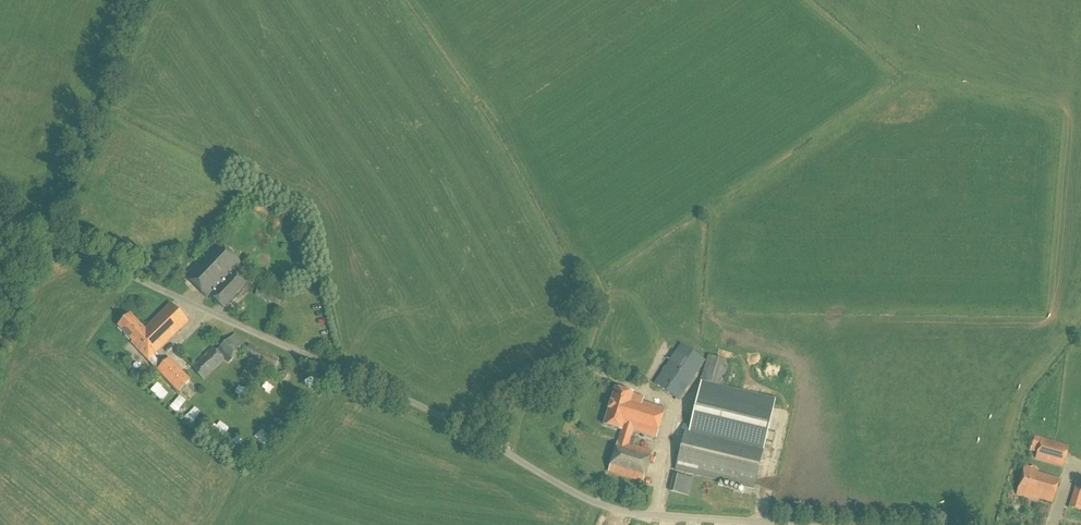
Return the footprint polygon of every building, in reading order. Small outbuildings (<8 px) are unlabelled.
[(223,308),(246,283),(233,271),(241,263),(219,241),(185,277),(207,298),(210,295),(223,308)] [(279,306),(282,298),(259,287),(255,296),(279,306)] [(153,356),(188,322),(171,304),(145,329),(130,314),(118,326),(141,351),(139,353),(178,392),(190,380),(169,359),(162,365),(153,356)] [(239,352),(245,348),(234,335),(216,350),(213,347),(192,368),(203,380),(229,356),(232,360),(240,353),(239,352)] [(273,371),(279,359),(249,345),(243,357),(273,371)] [(678,400),(705,361),(681,345),(654,384),(678,400)] [(686,422),(683,437),(675,470),(754,489),(774,400),(720,388),(729,361),(709,355),(691,412),(693,413),(690,423),(686,422)] [(251,384),(256,373),(245,368),(240,379),(251,384)] [(656,438),(665,409),(631,399),(633,394),(615,388),(604,425),(625,431),(620,443),(617,442),(608,473),(642,482),(652,452),(633,446),(636,437),(631,436),(633,431),(656,438)] [(226,418),(217,428),(224,434),(233,424),(226,418)] [(1063,466),(1069,446),(1034,436),(1031,446),(1038,448),(1035,458),(1063,466)] [(1030,468),(1024,466),(1016,495),(1033,500),(1034,497),(1052,503),(1059,479),(1036,473),(1037,470),(1036,470),(1035,468),(1032,467),(1030,468)] [(687,478),(674,474),(670,492),(683,495),(687,478)] [(1077,480),(1069,507),(1080,511),(1080,481),(1077,480)]
